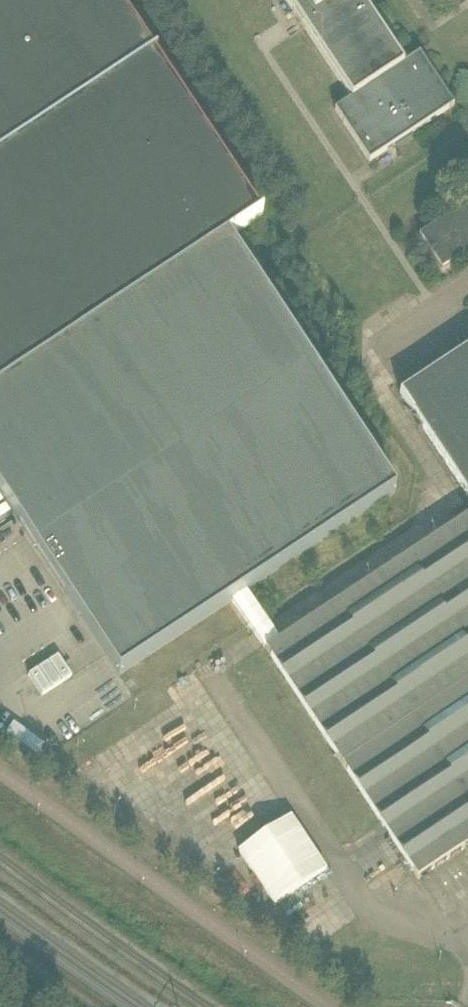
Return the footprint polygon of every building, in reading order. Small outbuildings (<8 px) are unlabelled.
[(119,677),(232,602),(248,592),(395,494),(228,241),(263,218),(262,217),(259,219),(154,59),(157,57),(156,56),(153,58),(114,0),(0,0),(0,496),(119,677)] [(348,99),(332,110),(367,163),(452,107),(417,54),(401,65),(359,0),(284,0),(348,99)] [(419,235),(441,270),(467,252),(467,218),(461,207),(419,235)] [(400,395),(467,497),(467,350),(400,395)] [(281,641),(266,651),(417,880),(467,846),(467,517),(281,641)] [(248,592),(232,602),(264,652),(266,651),(281,641),(248,592)] [(275,907),(326,872),(290,819),(239,853),(275,907)]
